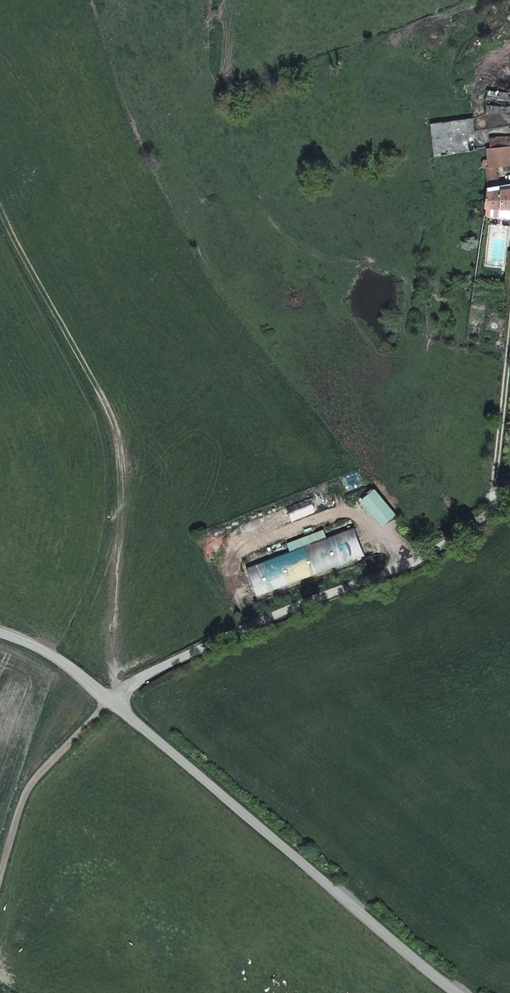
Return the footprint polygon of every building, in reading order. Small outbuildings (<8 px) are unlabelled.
[(483,87),(486,110),(509,107),(509,90),(483,87)] [(473,115),(431,120),(433,142),(435,153),(476,146),(473,115)] [(502,143),(487,144),(489,164),(486,164),(486,174),(487,175),(496,175),(495,163),(509,162),(509,142),(502,143)] [(486,183),(486,185),(483,203),(484,203),(484,212),(509,213),(509,180),(486,183)] [(509,224),(509,222),(490,220),(486,261),(506,263),(509,224)] [(388,516),(400,504),(378,480),(366,492),(388,516)] [(361,520),(257,562),(268,590),(373,548),(361,520)]
